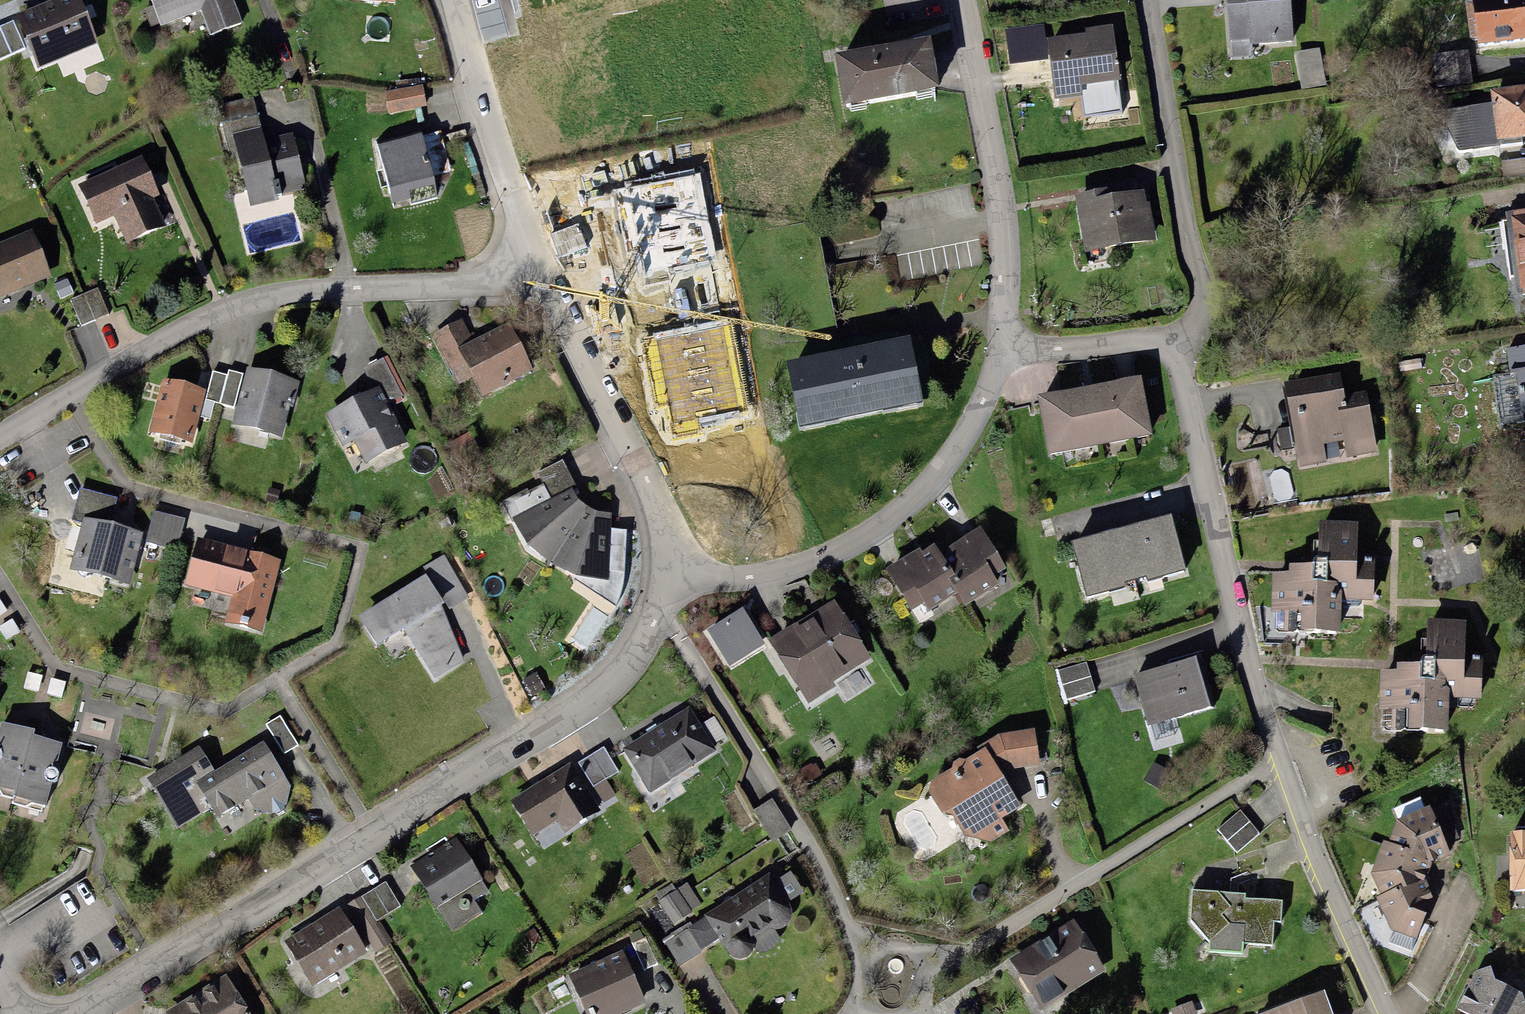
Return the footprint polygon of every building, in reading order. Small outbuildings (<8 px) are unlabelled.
[(15,14),(37,68),(99,43),(81,0),(50,0),(15,14)] [(234,0),(152,0),(154,5),(160,23),(161,24),(201,9),(210,33),(242,21),(234,0)] [(1230,41),(1232,41),(1250,39),(1250,43),(1295,40),(1292,0),(1227,0),(1230,41)] [(1478,43),(1524,37),(1524,0),(1473,0),(1478,43)] [(160,23),(154,5),(144,8),(151,26),(160,23)] [(26,49),(14,20),(0,26),(0,61),(26,49)] [(1048,59),(1044,24),(1005,28),(1010,64),(1048,59)] [(1087,32),(1047,37),(1054,98),(1082,95),(1085,118),(1124,113),(1113,25),(1086,28),(1087,32)] [(931,36),(835,53),(844,104),(940,87),(931,36)] [(1250,39),(1232,41),(1233,58),(1251,57),(1250,43),(1250,39)] [(1319,48),(1295,52),(1302,90),(1326,85),(1319,48)] [(1433,53),(1437,88),(1473,83),(1469,49),(1433,53)] [(423,84),(385,91),(389,113),(427,106),(423,84)] [(1490,89),(1492,102),(1444,110),(1442,111),(1441,113),(1441,115),(1457,147),(1459,149),(1462,150),(1523,141),(1522,136),(1524,136),(1524,84),(1490,89)] [(276,194),(306,187),(292,134),(263,141),(253,98),(218,107),(228,148),(239,158),(251,205),(277,198),(276,194)] [(424,136),(433,176),(451,171),(442,131),(424,136)] [(376,143),(391,204),(409,199),(411,205),(438,199),(433,176),(424,136),(423,132),(376,143)] [(142,156),(79,184),(96,222),(115,214),(128,243),(167,225),(154,197),(160,194),(142,156)] [(1502,161),(1504,177),(1524,174),(1524,158),(1502,161)] [(716,261),(699,174),(623,189),(641,276),(716,261)] [(1111,187),(1074,193),(1085,253),(1156,240),(1150,202),(1146,202),(1144,189),(1112,195),(1111,187)] [(1524,293),(1524,210),(1506,212),(1517,294),(1524,293)] [(0,243),(0,299),(53,277),(33,229),(0,243)] [(68,278),(54,284),(60,299),(74,293),(68,278)] [(98,287),(70,299),(82,326),(109,314),(98,287)] [(458,385),(474,377),(458,347),(473,339),(463,318),(433,333),(458,385)] [(474,377),(483,395),(534,370),(510,321),(473,339),(458,347),(474,377)] [(748,412),(730,325),(655,340),(672,427),(748,412)] [(843,350),(787,362),(802,428),(926,401),(911,335),(843,350)] [(1507,347),(1511,373),(1516,372),(1521,413),(1524,412),(1524,345),(1507,347)] [(363,368),(374,389),(379,386),(388,402),(402,395),(383,358),(363,368)] [(248,367),(233,425),(282,437),(290,406),(293,407),(300,380),(248,367)] [(235,408),(244,373),(229,369),(227,374),(212,370),(205,400),(215,402),(235,408)] [(1523,421),(1521,413),(1516,372),(1511,373),(1493,375),(1500,424),(1523,421)] [(1341,373),(1285,383),(1301,466),(1327,461),(1324,445),(1343,441),(1346,458),(1378,452),(1367,391),(1345,395),(1341,373)] [(163,378),(149,431),(193,443),(199,416),(203,402),(206,389),(163,378)] [(388,402),(379,386),(374,389),(326,413),(343,445),(354,440),(366,464),(408,442),(388,402)] [(1137,390),(1037,407),(1045,456),(1145,439),(1137,390)] [(215,402),(205,400),(204,402),(203,402),(199,416),(210,419),(215,402)] [(469,442),(454,449),(462,467),(476,461),(469,442)] [(538,472),(543,484),(552,499),(572,488),(577,485),(563,459),(538,472)] [(527,490),(504,502),(528,545),(576,574),(606,577),(612,513),(596,511),(578,500),(572,488),(552,499),(543,484),(528,492),(527,490)] [(118,497),(80,488),(72,519),(82,522),(84,517),(111,524),(118,497)] [(185,518),(154,510),(146,542),(178,549),(185,518)] [(82,522),(70,569),(129,584),(143,532),(111,524),(84,517),(82,522)] [(1273,572),(1272,631),(1341,632),(1342,605),(1359,605),(1362,603),(1362,599),(1373,599),(1374,556),(1356,555),(1357,523),(1320,522),(1320,541),(1314,541),(1314,564),(1289,563),(1289,572),(1273,572)] [(1166,529),(1070,552),(1082,599),(1177,576),(1166,529)] [(282,561),(198,538),(185,585),(232,598),(226,621),(263,631),(282,561)] [(976,540),(935,569),(953,595),(962,607),(1003,578),(976,540)] [(923,552),(886,578),(916,621),(953,595),(935,569),(923,552)] [(469,597),(443,554),(424,566),(450,609),(469,597)] [(444,602),(425,574),(359,614),(377,645),(403,628),(433,677),(463,660),(441,604),(444,602)] [(829,611),(770,650),(804,702),(863,663),(829,611)] [(1379,668),(1378,731),(1452,733),(1452,700),(1484,700),(1484,654),(1466,653),(1467,620),(1428,619),(1428,640),(1422,639),(1422,662),(1396,661),(1396,669),(1379,668)] [(1092,695),(1085,669),(1058,677),(1065,702),(1092,695)] [(1193,669),(1137,683),(1147,723),(1203,709),(1193,669)] [(683,713),(623,754),(651,795),(711,754),(683,713)] [(299,745),(280,715),(265,725),(284,754),(299,745)] [(3,721),(0,731),(0,794),(1,796),(12,799),(11,804),(25,808),(33,803),(44,806),(61,743),(32,735),(33,729),(3,721)] [(968,844),(1015,810),(995,781),(1012,769),(1032,767),(1030,739),(1001,742),(931,791),(968,844)] [(199,746),(147,778),(179,828),(211,808),(218,818),(249,799),(254,808),(272,813),(274,811),(276,814),(285,808),(283,806),(286,804),(291,785),(264,741),(215,771),(199,746)] [(599,753),(580,767),(595,787),(614,773),(599,753)] [(567,768),(507,806),(528,839),(556,821),(563,832),(595,811),(567,768)] [(1430,807),(1397,820),(1389,842),(1412,850),(1411,854),(1432,862),(1450,855),(1445,842),(1458,837),(1445,804),(1431,809),(1430,807)] [(1237,818),(1219,834),(1237,853),(1254,837),(1237,818)] [(1510,831),(1510,891),(1524,891),(1524,827),(1517,827),(1515,831),(1510,831)] [(1412,850),(1389,842),(1383,840),(1371,873),(1381,895),(1400,886),(1402,890),(1425,879),(1432,862),(1411,854),(1412,850)] [(452,845),(409,871),(447,932),(475,915),(468,904),(483,895),(452,845)] [(764,879),(705,919),(730,957),(745,947),(742,943),(764,928),(768,934),(791,919),(764,879)] [(1400,886),(1381,895),(1376,896),(1390,929),(1393,930),(1388,943),(1412,952),(1433,898),(1425,879),(1402,890),(1400,886)] [(383,885),(347,909),(361,930),(397,906),(383,885)] [(675,895),(661,905),(674,925),(689,915),(675,895)] [(1242,898),(1190,899),(1191,937),(1230,937),(1230,953),(1272,952),(1272,922),(1281,922),(1281,905),(1243,906),(1242,898)] [(334,915),(285,946),(311,987),(360,957),(334,915)] [(1069,930),(1009,967),(1038,1013),(1097,976),(1069,930)] [(569,983),(585,1013),(621,1013),(639,1005),(616,959),(569,983)] [(1456,1008),(1467,1013),(1524,1013),(1524,1001),(1523,993),(1495,978),(1490,966),(1475,971),(1456,1008)] [(174,1013),(240,1013),(223,985),(174,1013)] [(1280,1013),(1325,1013),(1319,999),(1280,1013)]
